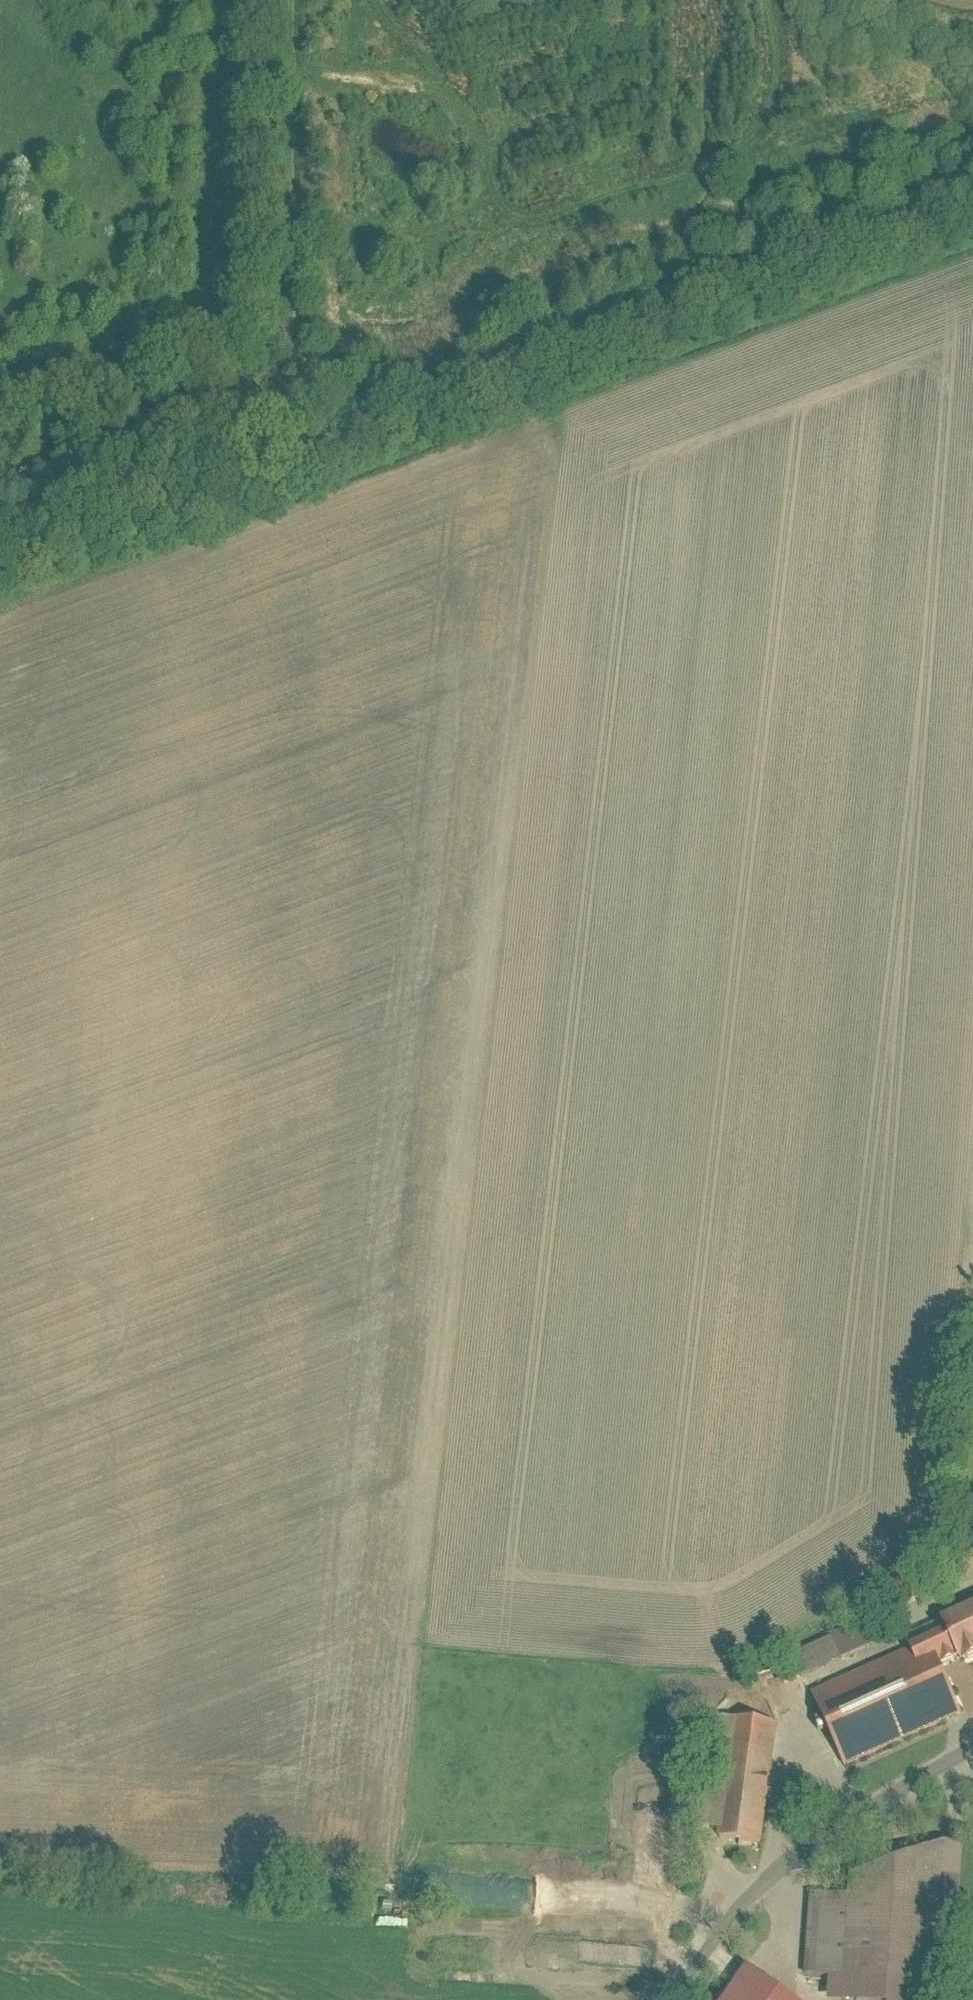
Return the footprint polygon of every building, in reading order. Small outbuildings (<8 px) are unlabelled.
[(828,1686),(860,1755),(971,1704),(954,1668),(972,1659),(972,1604),(951,1614),(956,1627),(828,1686)] [(848,1631),(794,1655),(804,1676),(819,1670),(813,1657),(828,1651),(831,1659),(856,1648),(848,1631)] [(756,1713),(738,1834),(783,1840),(800,1719),(756,1713)] [(940,1855),(845,1851),(842,1908),(808,1907),(804,1984),(930,1992),(940,1855)] [(727,1999),(803,1999),(750,1966),(727,1999)]
